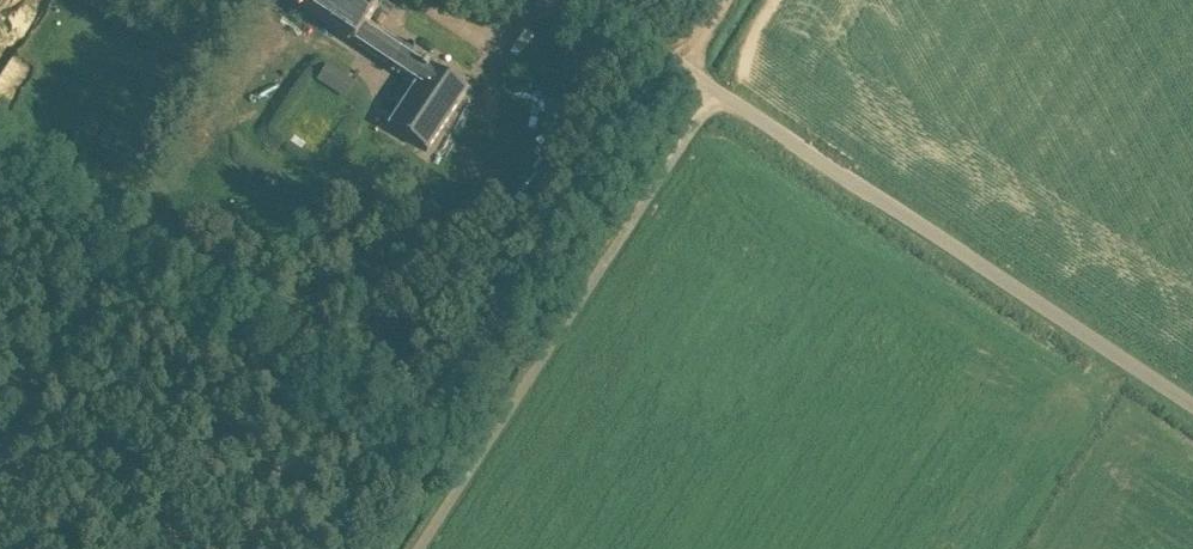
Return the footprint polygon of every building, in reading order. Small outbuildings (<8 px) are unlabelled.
[(427,152),(454,112),(467,92),(428,66),(427,68),(425,67),(424,68),(364,28),(377,8),(366,0),(288,0),(354,44),(354,43),(416,84),(388,126),(427,152)] [(355,82),(327,64),(316,79),(344,98),(355,82)]
